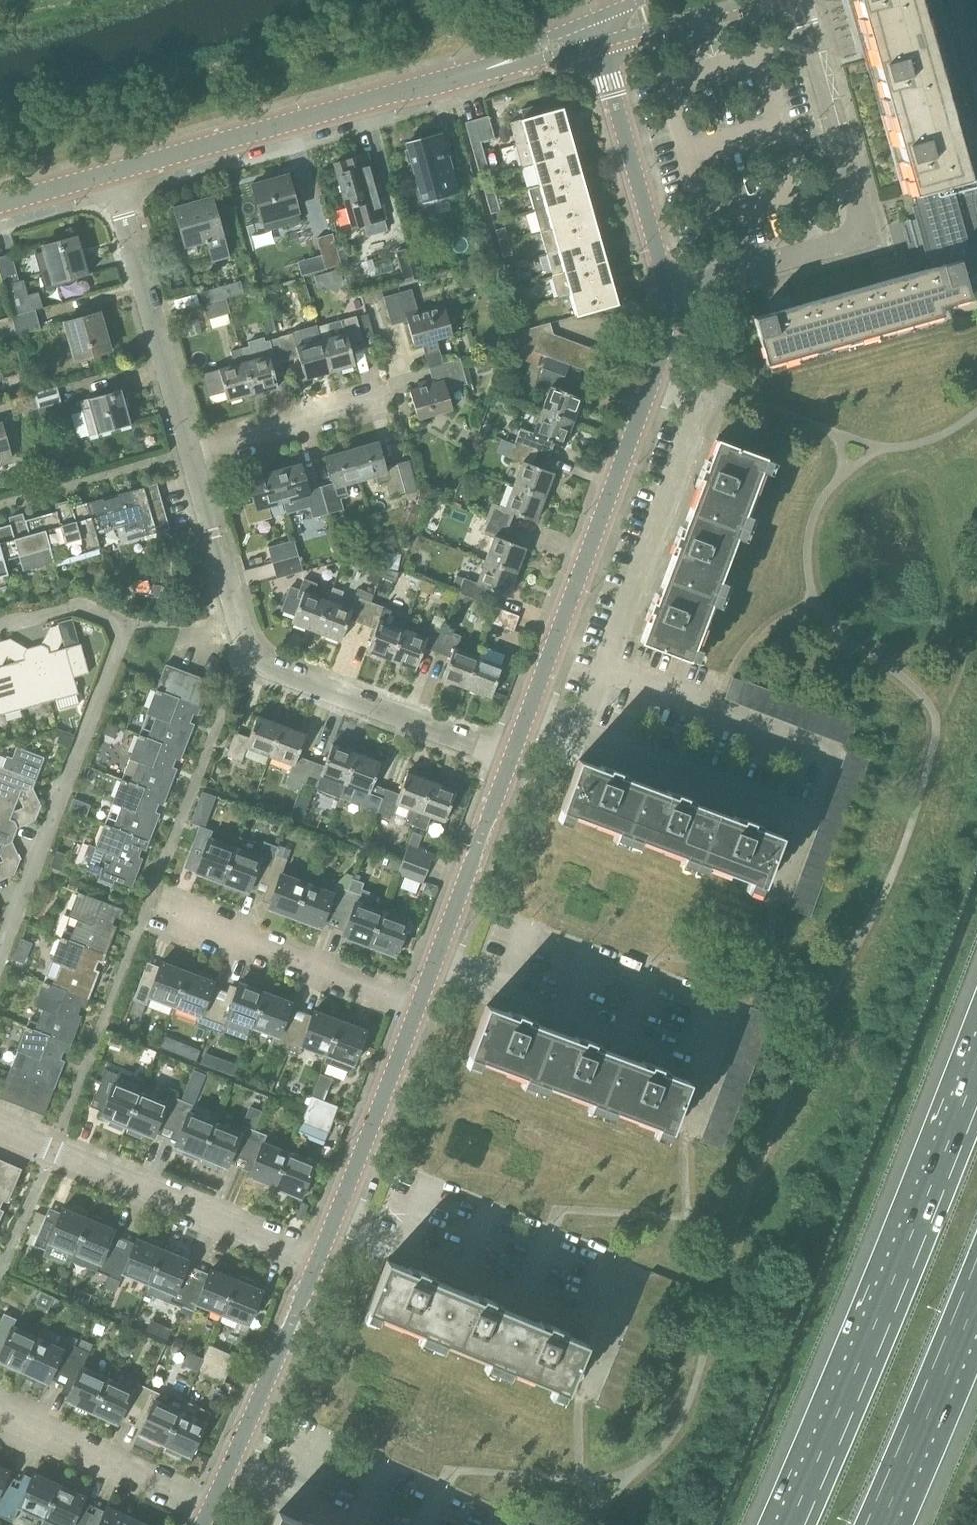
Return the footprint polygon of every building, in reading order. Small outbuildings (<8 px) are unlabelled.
[(902,195),(909,193),(910,195),(912,194),(932,267),(754,317),(767,364),(943,315),(940,307),(970,299),(963,272),(976,268),(976,184),(971,167),(976,165),(976,120),(943,0),(846,0),(902,195)] [(511,122),(518,144),(569,130),(563,108),(511,122)] [(477,119),(484,141),(495,138),(489,115),(477,119)] [(466,122),(475,156),(485,153),(482,142),(484,141),(477,119),(466,122)] [(533,162),(533,164),(575,152),(569,130),(518,144),(523,165),(533,162)] [(425,201),(459,191),(442,133),(408,143),(425,201)] [(581,174),(575,152),(533,164),(539,186),(581,174)] [(485,153),(475,156),(479,170),(488,167),(485,153)] [(369,155),(335,165),(353,228),(363,225),(367,236),(387,230),(384,219),(387,218),(369,155)] [(528,189),(534,211),(588,196),(581,174),(539,186),(528,189)] [(267,232),(301,222),(289,177),(255,187),(267,232)] [(493,184),(483,186),(487,200),(497,197),(493,184)] [(588,196),(534,211),(540,232),(594,218),(588,196)] [(185,265),(213,257),(214,261),(230,257),(213,197),(175,207),(185,246),(180,247),(185,265)] [(501,211),(497,197),(487,200),(491,215),(501,211)] [(600,239),(594,218),(540,232),(547,254),(600,239)] [(495,230),(499,244),(509,241),(506,227),(495,230)] [(485,259),(496,256),(497,255),(490,233),(478,237),(485,259)] [(327,268),(342,264),(333,234),(318,238),(327,268)] [(42,270),(46,285),(89,274),(78,235),(41,246),(47,268),(42,270)] [(547,254),(553,276),(606,261),(600,239),(547,254)] [(513,255),(509,241),(499,244),(503,258),(513,255)] [(406,280),(423,275),(415,247),(398,252),(406,280)] [(0,257),(0,273),(4,285),(19,281),(11,254),(0,257)] [(569,295),(612,283),(606,261),(553,276),(559,298),(569,295)] [(343,281),(339,269),(330,272),(334,283),(343,281)] [(517,271),(508,273),(512,287),(521,285),(517,271)] [(204,303),(226,297),(234,294),(231,283),(201,291),(204,303)] [(618,305),(612,283),(569,295),(575,316),(618,305)] [(525,298),(521,285),(512,287),(515,301),(525,298)] [(443,363),(436,339),(452,335),(445,306),(419,313),(412,289),(384,297),(391,325),(407,320),(414,345),(422,343),(429,367),(443,363)] [(231,313),(226,297),(204,303),(209,319),(231,313)] [(35,310),(12,316),(18,335),(41,329),(35,310)] [(76,361),(110,351),(99,312),(65,322),(76,361)] [(18,335),(12,316),(0,320),(0,340),(18,335)] [(318,326),(317,327),(330,372),(355,365),(349,343),(363,338),(357,316),(318,326)] [(370,317),(362,319),(367,338),(375,335),(370,317)] [(187,322),(191,336),(202,333),(198,319),(187,322)] [(528,349),(536,352),(541,337),(554,334),(551,323),(517,332),(513,343),(516,344),(528,349)] [(292,333),(279,337),(279,338),(285,360),(288,371),(302,367),(305,379),(330,372),(317,327),(318,326),(317,325),(292,332),(292,333)] [(536,352),(547,356),(558,360),(566,339),(554,334),(541,337),(536,352)] [(249,347),(241,349),(254,393),(279,386),(276,376),(285,373),(281,361),(285,360),(279,338),(265,342),(264,338),(248,342),(249,347)] [(577,343),(566,339),(558,360),(569,364),(577,343)] [(547,356),(543,369),(565,377),(570,365),(581,369),(589,347),(577,343),(569,364),(558,360),(547,356)] [(516,344),(512,354),(525,359),(528,349),(516,344)] [(600,351),(589,347),(581,369),(592,373),(600,351)] [(234,365),(202,373),(208,396),(225,391),(227,401),(254,393),(241,349),(230,352),(234,364),(234,365)] [(611,355),(600,351),(592,373),(603,377),(611,355)] [(443,363),(429,367),(432,379),(418,383),(419,388),(409,390),(417,419),(453,410),(447,390),(467,384),(460,358),(443,363)] [(550,389),(542,411),(573,422),(582,398),(560,390),(565,377),(543,369),(537,384),(550,389)] [(57,386),(34,393),(38,408),(62,402),(57,386)] [(89,437),(131,425),(121,389),(79,401),(89,437)] [(14,415),(38,408),(34,393),(9,400),(14,415)] [(573,422),(542,411),(533,433),(520,428),(514,443),(537,452),(542,439),(564,447),(573,422)] [(13,458),(10,450),(3,423),(0,424),(0,461),(13,458)] [(701,478),(690,506),(739,525),(748,501),(760,469),(764,457),(716,439),(704,469),(701,468),(698,477),(701,478)] [(352,449),(361,480),(376,476),(379,488),(387,486),(390,496),(405,491),(398,465),(385,468),(378,441),(352,449)] [(532,465),(537,452),(514,443),(509,458),(522,463),(514,485),(545,497),(554,474),(532,465)] [(321,486),(329,513),(344,509),(341,499),(349,496),(346,485),(361,480),(352,449),(326,456),(334,483),(321,486)] [(329,513),(321,486),(309,490),(301,463),(299,464),(299,460),(277,466),(278,470),(275,470),(284,502),(282,503),(285,514),(310,507),(313,518),(329,513)] [(467,469),(464,476),(473,480),(475,472),(467,469)] [(282,503),(284,502),(275,470),(265,473),(264,470),(250,474),(251,477),(249,478),(256,503),(246,506),(250,522),(249,523),(249,524),(261,520),(271,518),(268,507),(269,506),(282,503)] [(133,490),(137,502),(160,495),(156,483),(133,490)] [(486,518),(509,527),(514,514),(535,522),(545,497),(514,485),(505,508),(492,504),(486,518)] [(147,536),(143,525),(143,523),(140,513),(140,512),(137,502),(133,490),(117,494),(118,496),(104,500),(103,498),(87,503),(96,535),(97,534),(123,527),(127,541),(147,536)] [(137,502),(140,512),(140,513),(163,506),(160,495),(137,502)] [(417,525),(420,516),(427,499),(419,496),(416,505),(413,504),(406,521),(417,525)] [(101,549),(97,534),(96,535),(87,503),(71,507),(69,500),(55,504),(57,511),(41,516),(54,562),(101,549)] [(140,513),(143,523),(143,525),(167,518),(163,506),(140,513)] [(676,545),(665,574),(714,592),(739,525),(690,506),(679,536),(676,534),(673,544),(676,545)] [(0,527),(0,549),(3,561),(5,560),(19,557),(23,571),(54,562),(41,516),(24,520),(23,513),(9,517),(11,524),(0,527)] [(167,518),(143,525),(147,536),(154,534),(167,530),(170,529),(167,518)] [(494,538),(485,560),(517,572),(526,548),(504,539),(509,527),(486,518),(481,533),(494,538)] [(269,547),(273,562),(298,555),(294,540),(269,547)] [(5,560),(3,561),(0,549),(0,577),(9,575),(5,560)] [(398,570),(400,555),(384,552),(381,567),(382,567),(398,570)] [(303,571),(298,555),(273,562),(278,578),(303,571)] [(507,597),(517,572),(485,560),(477,583),(463,578),(458,593),(481,602),(486,589),(507,597)] [(379,576),(395,582),(399,571),(398,570),(382,567),(379,576)] [(651,612),(640,641),(689,660),(714,592),(665,574),(654,602),(651,601),(648,610),(651,612)] [(327,600),(313,595),(318,583),(303,578),(299,590),(290,587),(281,610),(294,615),(291,623),(315,632),(327,600)] [(327,600),(315,632),(340,641),(348,619),(361,624),(372,594),(358,589),(351,609),(339,604),(344,591),(332,587),(327,600)] [(60,588),(52,590),(53,597),(62,595),(60,588)] [(388,600),(372,594),(361,624),(375,629),(367,651),(391,660),(403,628),(381,620),(388,600)] [(461,595),(456,608),(468,612),(472,600),(461,595)] [(513,631),(519,616),(497,607),(491,622),(513,631)] [(407,616),(403,628),(391,660),(415,669),(423,647),(437,652),(445,629),(446,630),(449,620),(435,614),(426,637),(414,632),(418,620),(407,616)] [(59,625),(51,627),(49,633),(63,641),(59,625)] [(461,635),(446,630),(445,629),(437,652),(450,657),(442,679),(467,688),(478,657),(456,648),(461,635)] [(11,639),(3,641),(8,656),(16,642),(11,639)] [(57,651),(50,652),(49,648),(42,644),(35,646),(50,701),(79,693),(74,677),(89,673),(81,644),(57,651)] [(23,709),(50,701),(35,646),(28,648),(24,655),(25,660),(10,664),(23,709)] [(503,666),(478,657),(467,688),(491,697),(503,666)] [(23,709),(10,664),(0,667),(0,715),(23,709)] [(166,666),(157,690),(168,694),(177,670),(166,666)] [(177,670),(168,694),(178,698),(187,674),(177,670)] [(187,674),(178,698),(189,702),(198,678),(187,674)] [(737,704),(746,681),(733,677),(725,699),(737,704)] [(198,678),(189,702),(201,707),(211,683),(198,678)] [(748,708),(757,686),(746,681),(737,704),(748,708)] [(760,712),(768,690),(757,686),(748,708),(760,712)] [(157,690),(139,736),(183,753),(193,729),(188,727),(194,713),(198,714),(201,707),(189,702),(178,698),(168,694),(157,690)] [(771,716),(779,694),(768,690),(760,712),(771,716)] [(782,721),(790,698),(779,694),(771,716),(782,721)] [(793,725),(802,703),(790,698),(782,721),(793,725)] [(804,729),(813,707),(802,703),(793,725),(804,729)] [(816,733),(824,711),(813,707),(804,729),(816,733)] [(816,733),(827,737),(835,715),(824,711),(816,733)] [(835,715),(827,737),(838,742),(847,719),(835,715)] [(247,748),(270,756),(281,725),(257,716),(249,738),(236,733),(228,755),(242,761),(247,748)] [(847,719),(838,742),(849,746),(858,724),(847,719)] [(107,723),(104,734),(113,737),(116,727),(107,723)] [(306,734),(281,725),(270,756),(292,765),(285,783),(301,789),(303,784),(311,761),(297,756),(306,734)] [(58,741),(71,746),(75,735),(58,729),(56,734),(60,736),(58,741)] [(181,760),(183,753),(139,736),(122,781),(166,798),(175,774),(171,772),(176,758),(181,760)] [(303,784),(340,798),(341,798),(357,754),(332,744),(324,766),(311,761),(303,784)] [(16,803),(22,790),(26,791),(32,788),(44,757),(16,747),(12,758),(7,756),(3,766),(0,765),(0,797),(16,803)] [(843,763),(866,771),(870,760),(848,752),(843,763)] [(348,801),(377,812),(386,789),(373,784),(381,762),(357,754),(341,798),(348,801)] [(577,768),(561,809),(629,834),(647,786),(618,775),(620,772),(610,768),(609,771),(580,760),(577,768)] [(843,763),(839,774),(861,783),(866,771),(843,763)] [(400,794),(386,789),(377,812),(393,818),(398,804),(410,809),(405,822),(415,826),(432,781),(408,772),(400,794)] [(839,774),(835,785),(857,794),(861,783),(839,774)] [(122,781),(105,825),(149,842),(158,818),(154,816),(159,803),(164,805),(166,798),(122,781)] [(426,830),(431,816),(445,822),(457,791),(432,781),(415,826),(426,830)] [(835,785),(831,797),(853,805),(857,794),(835,785)] [(647,786),(629,834),(695,859),(713,810),(685,800),(686,797),(677,793),(676,796),(647,786)] [(210,807),(214,796),(202,792),(198,803),(210,807)] [(15,834),(18,826),(14,819),(10,818),(16,803),(0,797),(0,829),(15,834)] [(849,816),(853,805),(831,797),(826,808),(849,816)] [(340,798),(336,809),(344,812),(348,801),(341,798),(340,798)] [(23,806),(39,812),(42,805),(39,799),(23,806)] [(75,800),(71,811),(79,814),(84,804),(75,800)] [(36,819),(39,812),(23,806),(30,822),(36,819)] [(294,806),(290,817),(301,821),(305,810),(294,806)] [(826,808),(822,819),(844,827),(849,816),(826,808)] [(249,809),(246,819),(252,822),(258,819),(260,813),(249,809)] [(713,810),(695,859),(756,882),(763,884),(763,883),(781,836),(752,825),(753,822),(744,818),(742,821),(713,810)] [(818,830),(840,839),(844,827),(822,819),(818,830)] [(149,842),(105,825),(96,847),(90,845),(82,867),(100,875),(98,879),(113,884),(115,880),(132,887),(141,864),(136,862),(142,849),(146,850),(149,842)] [(196,873),(222,883),(235,848),(210,839),(213,831),(200,826),(189,856),(200,860),(196,873)] [(1,843),(5,845),(12,842),(15,834),(0,829),(0,845),(1,843)] [(818,830),(814,841),(836,850),(840,839),(818,830)] [(413,832),(403,859),(427,868),(432,855),(417,849),(422,835),(413,832)] [(814,841),(809,853),(832,861),(836,850),(814,841)] [(259,857),(235,848),(222,883),(248,892),(253,880),(264,884),(275,854),(276,854),(279,847),(265,842),(259,857)] [(56,851),(50,867),(63,872),(69,856),(56,851)] [(18,853),(3,860),(18,866),(20,859),(18,853)] [(809,853),(805,864),(827,872),(832,861),(809,853)] [(288,859),(276,854),(275,854),(264,884),(276,888),(268,909),(294,918),(307,883),(282,873),(288,859)] [(398,873),(422,882),(427,868),(403,859),(398,873)] [(3,860),(10,875),(15,874),(18,866),(3,860)] [(805,864),(801,875),(823,884),(827,872),(805,864)] [(801,875),(797,886),(819,895),(823,884),(801,875)] [(342,936),(370,946),(383,910),(381,909),(383,901),(371,897),(369,905),(366,904),(368,897),(360,894),(364,883),(352,878),(348,889),(337,920),(347,924),(342,936)] [(70,881),(68,888),(77,891),(79,884),(70,881)] [(324,915),(337,920),(348,889),(335,885),(333,892),(307,883),(294,918),(320,928),(324,915)] [(797,886),(792,898),(815,906),(819,895),(797,886)] [(78,892),(61,937),(106,954),(115,931),(111,929),(116,915),(120,917),(123,910),(78,892)] [(811,916),(815,906),(792,898),(789,908),(811,916)] [(408,920),(383,910),(370,946),(395,956),(408,920)] [(44,982),(89,999),(98,976),(94,974),(99,960),(103,961),(106,954),(61,937),(44,982)] [(17,950),(13,959),(23,963),(27,954),(17,950)] [(174,1006),(187,972),(161,963),(156,975),(144,970),(132,1000),(134,1000),(129,1012),(142,1017),(149,997),(174,1006)] [(213,982),(187,972),(174,1006),(199,1015),(196,1024),(209,1029),(220,999),(208,995),(213,982)] [(44,982),(26,1027),(72,1044),(81,1020),(76,1018),(82,1004),(86,1006),(89,999),(44,982)] [(252,1028),(265,993),(239,983),(231,1003),(220,999),(209,1029),(221,1034),(222,1031),(247,1040),(252,1028)] [(286,1049),(298,1019),(286,1015),(291,1003),(265,993),(252,1028),(277,1037),(274,1045),(286,1049)] [(486,1005),(467,1055),(535,1080),(554,1031),(525,1020),(527,1017),(517,1013),(516,1017),(486,1005)] [(751,1007),(747,1018),(770,1026),(774,1015),(751,1007)] [(327,1055),(339,1021),(314,1011),(309,1024),(298,1019),(286,1049),(298,1054),(301,1046),(327,1055)] [(747,1018),(743,1029),(766,1038),(770,1026),(747,1018)] [(366,1031),(339,1021),(327,1055),(327,1056),(324,1063),(351,1073),(366,1031)] [(64,1065),(59,1063),(65,1050),(69,1052),(72,1044),(26,1027),(9,1072),(21,1076),(22,1077),(32,1080),(33,1081),(43,1085),(54,1089),(64,1065)] [(743,1029),(739,1040),(761,1049),(766,1038),(743,1029)] [(554,1031),(535,1080),(602,1105),(621,1056),(592,1045),(593,1042),(584,1038),(583,1042),(554,1031)] [(739,1040),(735,1052),(757,1060),(761,1049),(739,1040)] [(191,1047),(187,1058),(196,1062),(201,1051),(191,1047)] [(735,1052),(730,1063),(753,1071),(757,1060),(735,1052)] [(621,1056),(602,1105),(670,1131),(688,1081),(659,1070),(660,1067),(651,1063),(649,1067),(621,1056)] [(224,1061),(220,1071),(233,1076),(237,1066),(224,1061)] [(730,1063),(726,1074),(749,1082),(753,1071),(730,1063)] [(125,1125),(127,1126),(141,1092),(141,1093),(146,1082),(119,1071),(118,1073),(106,1068),(94,1099),(106,1103),(101,1116),(110,1119),(108,1125),(123,1131),(125,1125)] [(21,1076),(9,1072),(0,1097),(0,1098),(12,1102),(22,1077),(21,1076)] [(726,1074),(722,1085),(744,1094),(749,1082),(726,1074)] [(33,1081),(32,1080),(22,1077),(12,1102),(23,1107),(33,1081)] [(33,1111),(43,1085),(33,1081),(23,1107),(33,1111)] [(45,1115),(54,1089),(43,1085),(33,1111),(45,1115)] [(316,1085),(311,1096),(312,1096),(313,1096),(322,1100),(327,1089),(316,1085)] [(722,1085),(718,1096),(740,1105),(744,1094),(722,1085)] [(157,1125),(169,1129),(181,1099),(169,1094),(166,1103),(141,1093),(141,1092),(127,1126),(129,1127),(127,1133),(141,1139),(143,1133),(152,1137),(157,1125)] [(312,1096),(307,1109),(333,1120),(338,1106),(322,1100),(313,1096),(312,1096)] [(718,1096),(713,1108),(736,1116),(740,1105),(718,1096)] [(193,1104),(181,1099),(169,1129),(181,1134),(176,1146),(201,1157),(215,1123),(190,1112),(193,1104)] [(713,1108),(709,1119),(732,1127),(736,1116),(713,1108)] [(333,1120),(307,1109),(301,1123),(328,1133),(333,1120)] [(709,1119),(705,1130),(727,1139),(732,1127),(709,1119)] [(239,1133),(215,1123),(201,1157),(227,1167),(232,1155),(243,1160),(255,1130),(243,1124),(239,1133)] [(267,1135),(255,1130),(243,1160),(254,1164),(249,1176),(275,1187),(285,1161),(289,1152),(264,1142),(267,1135)] [(723,1149),(727,1139),(705,1130),(701,1141),(723,1149)] [(300,1197),(314,1163),(289,1152),(285,1161),(275,1187),(300,1197)] [(0,1158),(0,1186),(10,1162),(0,1158)] [(0,1186),(0,1190),(10,1194),(22,1168),(10,1162),(0,1186)] [(2,1199),(7,1202),(10,1194),(0,1190),(0,1205),(2,1199)] [(46,1215),(34,1245),(46,1251),(44,1256),(69,1266),(71,1261),(72,1261),(83,1235),(90,1220),(87,1219),(90,1213),(75,1207),(73,1213),(64,1209),(59,1220),(46,1215)] [(83,1235),(72,1261),(107,1276),(112,1264),(120,1246),(110,1242),(115,1230),(105,1226),(108,1221),(93,1215),(91,1220),(90,1220),(83,1235)] [(112,1264),(107,1276),(120,1281),(123,1274),(148,1284),(156,1264),(162,1250),(161,1250),(163,1244),(149,1238),(146,1244),(137,1240),(132,1251),(120,1246),(112,1264)] [(148,1284),(145,1291),(182,1306),(194,1278),(183,1273),(187,1264),(188,1261),(179,1257),(182,1252),(167,1246),(165,1251),(162,1250),(156,1264),(148,1284)] [(387,1260),(367,1309),(434,1336),(454,1288),(426,1276),(427,1273),(418,1269),(416,1273),(387,1260)] [(194,1278),(182,1306),(194,1311),(196,1304),(222,1315),(236,1281),(210,1270),(205,1282),(194,1278)] [(673,1280),(651,1271),(647,1282),(669,1291),(673,1280)] [(236,1281),(222,1315),(248,1326),(262,1292),(253,1288),(255,1282),(240,1276),(238,1282),(236,1281)] [(669,1291),(647,1282),(642,1293),(664,1302),(669,1291)] [(454,1288),(434,1336),(500,1363),(520,1315),(491,1304),(493,1300),(484,1297),(482,1300),(454,1288)] [(664,1302),(642,1293),(638,1304),(659,1313),(664,1302)] [(55,1298),(51,1307),(56,1309),(60,1300),(55,1298)] [(659,1313),(638,1304),(633,1315),(655,1324),(659,1313)] [(38,1337),(13,1326),(17,1319),(4,1313),(0,1322),(0,1347),(3,1348),(0,1353),(0,1361),(22,1371),(38,1337)] [(520,1315),(500,1363),(566,1390),(567,1391),(586,1343),(557,1331),(559,1328),(549,1324),(548,1327),(520,1315)] [(655,1324),(633,1315),(628,1326),(650,1335),(655,1324)] [(160,1324),(156,1334),(167,1339),(171,1329),(160,1324)] [(624,1337),(646,1346),(650,1335),(628,1326),(624,1337)] [(53,1370),(64,1375),(77,1346),(65,1341),(62,1348),(38,1337),(22,1371),(47,1382),(53,1370)] [(176,1337),(173,1345),(181,1348),(184,1340),(176,1337)] [(619,1348),(641,1357),(646,1346),(624,1337),(619,1348)] [(77,1346),(64,1375),(75,1381),(66,1400),(92,1411),(106,1378),(82,1367),(89,1352),(77,1346)] [(209,1347),(203,1359),(229,1370),(234,1358),(209,1347)] [(615,1359),(637,1368),(641,1357),(619,1348),(615,1359)] [(223,1383),(229,1370),(203,1359),(198,1372),(223,1383)] [(610,1370),(632,1379),(637,1368),(615,1359),(610,1370)] [(122,1411),(134,1416),(147,1388),(135,1382),(137,1378),(117,1369),(111,1381),(106,1378),(92,1411),(117,1423),(122,1411)] [(632,1379),(610,1370),(606,1381),(628,1390),(632,1379)] [(147,1388),(134,1416),(145,1421),(140,1433),(165,1445),(180,1412),(186,1400),(169,1392),(167,1397),(159,1393),(162,1383),(151,1378),(147,1388)] [(628,1390),(606,1381),(601,1392),(623,1401),(628,1390)] [(623,1401),(601,1392),(597,1403),(619,1412),(623,1401)] [(180,1412),(165,1445),(190,1456),(210,1412),(200,1407),(195,1418),(180,1412)] [(0,1516),(14,1486),(4,1482),(9,1471),(0,1466),(0,1516)] [(20,1508),(44,1519),(59,1485),(34,1474),(25,1492),(14,1486),(0,1516),(13,1522),(20,1508)] [(89,1514),(79,1509),(85,1497),(59,1485),(44,1519),(57,1524),(84,1524),(89,1514)] [(89,1514),(84,1524),(129,1524),(132,1519),(107,1507),(101,1519),(89,1514)] [(272,1524),(316,1524),(309,1522),(308,1524),(279,1512),(272,1524)]
